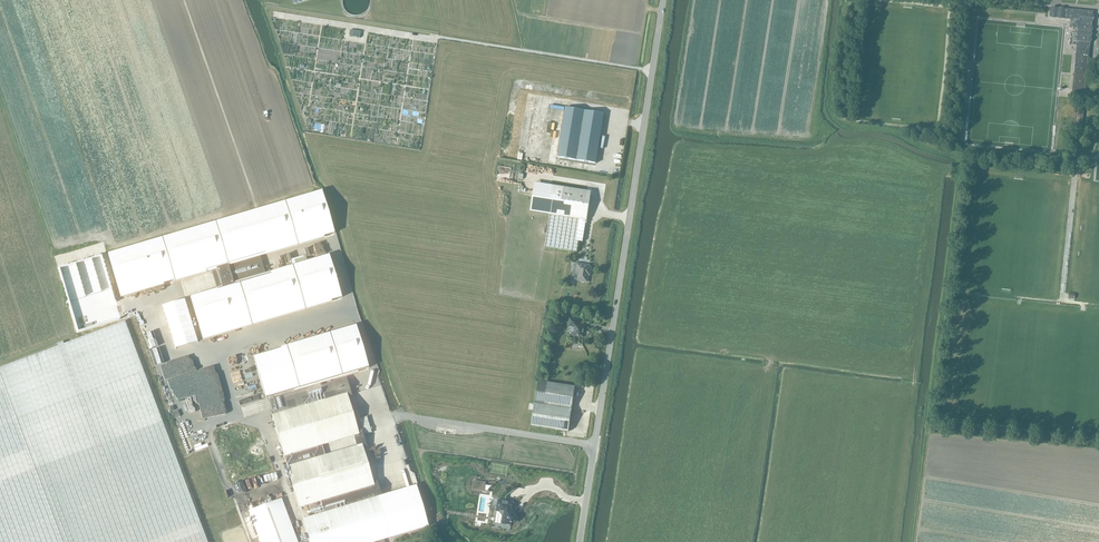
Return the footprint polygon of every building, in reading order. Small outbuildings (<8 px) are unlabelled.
[(1072,93),(1085,94),(1087,73),(1090,43),(1092,40),(1091,37),(1092,35),(1091,32),(1093,29),(1092,27),(1092,22),(1093,21),(1094,19),(1093,16),(1093,15),(1093,11),(1064,8),(1064,9),(1050,7),(1050,17),(1063,18),(1063,19),(1071,20),(1070,23),(1069,23),(1073,28),(1074,27),(1077,27),(1078,31),(1077,33),(1078,36),(1076,39),(1077,42),(1072,93)] [(557,158),(596,164),(604,114),(565,108),(557,158)] [(1076,119),(1075,135),(1081,136),(1083,120),(1084,110),(1077,109),(1076,119)] [(591,192),(563,187),(559,216),(580,219),(577,241),(578,241),(583,242),(586,220),(587,220),(591,192)] [(265,253),(288,247),(312,239),(335,233),(323,192),(258,211),(207,226),(153,242),(108,255),(121,296),(173,280),(206,271),(211,269),(260,255),(265,254),(265,253)] [(550,214),(545,247),(576,252),(578,241),(577,241),(580,219),(559,216),(550,214)] [(260,255),(211,269),(217,289),(191,297),(203,338),(342,297),(330,256),(266,275),(260,255)] [(576,273),(579,273),(578,280),(587,282),(588,275),(590,275),(591,268),(586,267),(586,266),(584,266),(584,265),(578,264),(576,273)] [(577,324),(578,320),(570,318),(569,326),(574,327),(573,335),(583,337),(585,326),(577,324)] [(125,321),(64,344),(63,342),(58,344),(59,346),(0,368),(0,541),(207,541),(200,521),(125,321)] [(416,485),(382,495),(377,481),(374,482),(358,430),(357,427),(344,381),(322,387),(320,382),(369,368),(357,327),(255,357),(267,398),(272,396),(277,414),(272,415),(299,507),(321,501),(324,511),(303,517),(310,541),(385,541),(384,539),(390,537),(428,526),(416,485)] [(531,426),(569,431),(575,386),(538,381),(531,426)] [(362,426),(357,427),(358,430),(363,428),(364,434),(372,432),(371,430),(372,429),(372,427),(370,427),(367,417),(360,419),(362,426)] [(485,487),(485,482),(475,480),(473,489),(475,489),(475,490),(481,491),(482,487),(485,487)] [(249,510),(260,541),(298,541),(282,498),(249,510)] [(512,510),(513,503),(512,502),(498,500),(497,511),(497,509),(501,509),(503,512),(503,517),(504,517),(503,523),(502,523),(511,525),(511,522),(515,522),(517,521),(518,518),(516,516),(515,515),(515,514),(513,510),(512,510)]
